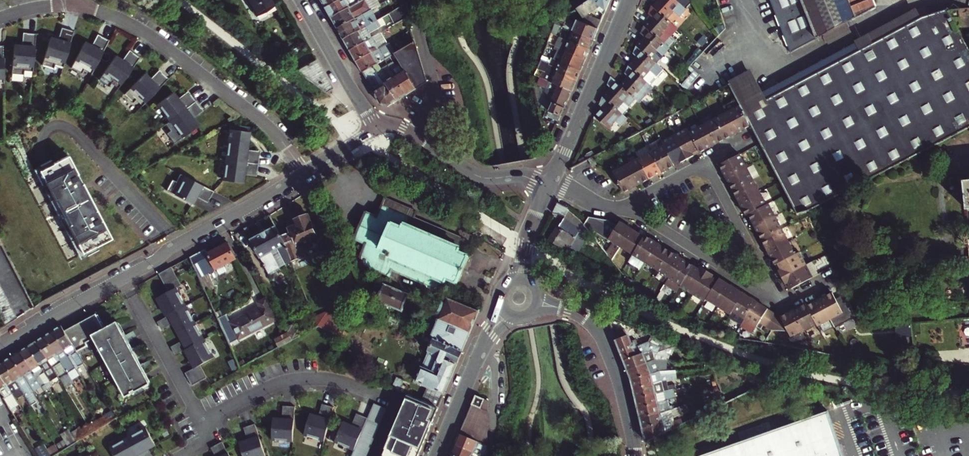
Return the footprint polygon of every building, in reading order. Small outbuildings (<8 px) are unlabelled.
[(273,6),(270,0),(246,0),(255,16),(273,6)] [(332,18),(364,0),(340,0),(326,8),(332,18)] [(363,14),(371,10),(365,0),(364,0),(332,18),(337,28),(363,14)] [(344,39),(394,11),(392,8),(406,0),(388,0),(390,3),(375,11),(376,12),(375,13),(366,18),(363,14),(337,28),(344,39)] [(605,12),(610,0),(589,0),(577,8),(583,16),(595,7),(605,12)] [(696,4),(693,0),(662,0),(656,7),(671,21),(677,14),(682,19),(696,4)] [(792,52),(856,18),(849,0),(772,0),(792,52)] [(873,0),(849,0),(856,18),(876,8),(873,0)] [(344,39),(350,51),(380,34),(377,30),(380,28),(378,24),(381,22),(382,24),(391,19),(395,25),(406,19),(410,18),(408,3),(394,11),(344,39)] [(675,38),(682,31),(671,21),(656,7),(653,14),(656,17),(648,27),(668,46),(675,38)] [(968,33),(968,10),(968,8),(950,10),(962,34),(968,33)] [(962,34),(950,10),(923,13),(767,99),(745,111),(752,125),(798,213),(809,211),(968,127),(968,47),(962,34)] [(594,40),(598,29),(578,20),(567,15),(558,22),(555,23),(555,24),(563,27),(573,31),(594,40)] [(578,20),(598,29),(601,21),(588,15),(587,17),(583,16),(578,19),(578,20)] [(568,40),(590,49),(594,40),(573,31),(563,27),(555,24),(555,26),(552,34),(562,38),(568,40)] [(63,64),(74,29),(65,26),(61,38),(57,37),(50,35),(41,62),(53,66),(54,62),(63,64)] [(390,38),(392,41),(412,30),(411,26),(390,38)] [(666,58),(673,51),(668,46),(648,27),(644,34),(647,37),(639,47),(654,60),(660,53),(666,58)] [(32,69),(35,32),(26,31),(25,44),(21,43),(13,43),(11,71),(23,72),(23,68),(32,69)] [(100,35),(96,33),(90,44),(94,46),(100,35)] [(350,51),(356,61),(387,44),(381,33),(380,34),(350,51)] [(558,48),(585,59),(590,49),(568,40),(562,38),(552,34),(548,43),(558,48)] [(91,72),(108,39),(100,35),(94,46),(90,44),(84,40),(70,66),(81,71),(83,68),(91,72)] [(680,43),(675,38),(668,46),(673,51),(680,43)] [(376,65),(384,61),(390,57),(391,57),(387,49),(392,47),(390,42),(387,44),(356,61),(363,73),(372,67),(376,65)] [(415,88),(427,81),(415,42),(395,54),(400,64),(415,88)] [(651,85),(665,70),(654,60),(639,47),(636,54),(639,57),(631,66),(651,85)] [(132,51),(129,48),(121,59),(125,61),(132,51)] [(581,70),(585,59),(558,48),(554,59),(560,61),(581,70)] [(118,86),(139,56),(132,51),(125,61),(121,59),(115,54),(98,78),(108,85),(111,81),(118,86)] [(555,73),(576,82),(581,70),(560,61),(557,68),(550,65),(553,58),(552,58),(552,57),(544,54),(542,60),(537,71),(538,72),(539,71),(544,73),(546,69),(555,73)] [(405,95),(415,88),(400,64),(396,66),(390,57),(384,61),(387,66),(405,95)] [(324,92),(331,89),(315,59),(295,71),(324,92)] [(396,100),(405,95),(387,66),(380,71),(376,65),(372,67),(376,73),(388,88),(396,100)] [(637,99),(641,103),(655,88),(651,85),(631,66),(628,73),(631,76),(622,86),(637,99)] [(162,70),(159,67),(150,76),(153,79),(162,70)] [(387,106),(396,100),(388,88),(376,73),(372,67),(363,73),(381,105),(387,106)] [(572,91),(576,82),(555,73),(546,69),(544,73),(542,78),(546,80),(551,82),(572,91)] [(143,103),(168,76),(162,70),(153,79),(150,76),(145,71),(125,92),(134,100),(137,97),(143,103)] [(731,84),(741,79),(753,73),(751,70),(730,82),(731,84)] [(745,111),(767,99),(753,73),(741,79),(746,89),(736,94),(742,105),(745,111)] [(623,114),(637,99),(622,86),(612,76),(608,84),(612,87),(604,96),(623,114)] [(736,94),(746,89),(741,79),(731,84),(736,94)] [(549,100),(565,108),(572,91),(551,82),(546,80),(543,89),(545,96),(549,100)] [(190,88),(180,96),(182,99),(192,91),(190,88)] [(180,96),(175,90),(159,102),(172,118),(198,99),(192,91),(182,99),(180,96)] [(549,111),(561,116),(565,108),(549,100),(545,96),(541,107),(549,111)] [(621,127),(628,119),(623,114),(604,96),(603,96),(600,104),(603,107),(595,116),(608,129),(615,122),(621,127)] [(193,113),(203,106),(198,99),(172,118),(185,135),(200,123),(196,117),(193,113)] [(743,130),(752,125),(745,111),(742,105),(728,112),(739,132),(743,130)] [(206,109),(203,106),(193,113),(196,117),(206,109)] [(547,115),(559,121),(561,116),(549,111),(547,115)] [(735,134),(739,132),(728,112),(715,119),(726,139),(735,134)] [(717,144),(726,139),(715,119),(702,126),(713,146),(717,144)] [(709,148),(713,146),(702,126),(690,132),(699,150),(701,152),(709,148)] [(693,153),(699,150),(690,132),(688,128),(675,135),(687,159),(694,156),(693,153)] [(681,163),(687,159),(675,135),(662,142),(664,146),(673,163),(679,160),(681,163)] [(251,141),(232,138),(229,159),(261,163),(262,154),(250,153),(250,149),(251,141)] [(675,166),(673,163),(664,146),(651,153),(662,173),(675,166)] [(649,180),(662,173),(651,153),(639,159),(649,180)] [(727,178),(748,167),(741,154),(720,165),(727,178)] [(77,174),(67,155),(52,163),(39,170),(45,181),(51,192),(58,206),(60,205),(66,217),(64,218),(83,253),(96,246),(111,238),(85,189),(82,191),(79,185),(74,175),(77,174)] [(52,163),(50,159),(33,169),(41,183),(45,181),(39,170),(52,163)] [(226,179),(245,182),(246,175),(247,170),(259,172),(261,163),(229,159),(226,179)] [(637,186),(649,180),(639,159),(626,166),(637,186)] [(633,188),(637,186),(626,166),(612,173),(623,193),(633,188)] [(729,182),(733,190),(754,179),(748,167),(727,178),(729,182)] [(82,184),(77,174),(74,175),(79,185),(82,184)] [(214,191),(181,174),(177,181),(174,179),(168,190),(193,204),(197,197),(199,193),(210,199),(214,191)] [(738,199),(740,203),(760,192),(754,179),(733,190),(738,199)] [(327,201),(332,199),(327,188),(322,191),(327,201)] [(51,192),(47,195),(81,259),(98,250),(96,246),(83,253),(64,218),(66,217),(60,205),(58,206),(51,192)] [(747,216),(749,215),(767,205),(760,192),(740,203),(742,207),(747,216)] [(210,199),(199,193),(197,197),(208,203),(210,199)] [(392,268),(442,290),(447,277),(458,282),(468,256),(457,252),(463,239),(414,216),(416,212),(386,199),(377,218),(367,213),(356,239),(365,244),(360,255),(367,258),(363,264),(389,275),(392,268)] [(579,251),(591,231),(585,224),(581,219),(575,214),(568,209),(564,206),(563,205),(557,202),(553,212),(565,217),(559,228),(558,227),(550,240),(568,250),(571,245),(579,251)] [(749,215),(756,227),(776,217),(769,204),(767,205),(749,215)] [(313,246),(310,238),(316,236),(318,232),(315,225),(312,224),(308,216),(288,224),(290,232),(281,236),(284,242),(292,261),(304,256),(302,251),(313,246)] [(762,240),(783,229),(776,217),(756,227),(762,240)] [(614,244),(620,248),(631,230),(620,223),(617,226),(607,220),(600,232),(599,234),(614,244)] [(279,268),(292,261),(284,242),(281,236),(276,227),(252,239),(262,259),(269,273),(271,272),(272,275),(280,270),(279,268)] [(769,252),(789,242),(783,229),(762,240),(769,252)] [(620,248),(632,255),(643,237),(631,230),(620,248)] [(632,255),(644,263),(657,244),(644,236),(643,237),(632,255)] [(776,265),(779,264),(796,255),(792,247),(789,242),(769,252),(776,265)] [(212,285),(206,274),(237,259),(229,243),(208,253),(206,249),(191,256),(206,288),(212,285)] [(614,244),(608,253),(613,259),(620,248),(614,244)] [(644,263),(656,270),(669,251),(657,244),(644,263)] [(656,270),(669,278),(681,259),(669,251),(656,270)] [(782,278),(806,265),(800,253),(796,255),(779,264),(782,271),(780,273),(782,278)] [(676,292),(679,287),(692,266),(681,259),(669,278),(665,285),(676,292)] [(813,278),(819,275),(813,262),(806,265),(813,278)] [(788,283),(791,289),(813,278),(806,265),(782,278),(786,284),(788,283)] [(166,270),(160,273),(170,291),(158,298),(168,316),(170,315),(187,305),(177,288),(183,285),(173,266),(166,270)] [(679,287),(692,295),(707,271),(700,267),(698,270),(692,266),(679,287)] [(704,302),(706,300),(717,282),(712,279),(714,275),(707,271),(692,295),(704,302)] [(634,280),(627,276),(622,284),(628,288),(634,280)] [(706,300),(718,307),(732,287),(728,284),(719,279),(717,282),(706,300)] [(378,300),(402,310),(409,295),(401,292),(402,290),(393,286),(393,288),(385,284),(382,290),(381,289),(379,294),(381,295),(378,300)] [(17,318),(0,286),(0,318),(4,326),(17,318)] [(718,307),(731,315),(744,294),(735,289),(732,287),(718,307)] [(831,320),(844,314),(833,293),(820,300),(831,320)] [(740,327),(744,320),(756,302),(746,295),(744,294),(731,315),(728,320),(740,327)] [(422,401),(437,408),(479,311),(447,297),(431,335),(434,339),(428,352),(429,354),(423,369),(421,370),(416,381),(429,386),(422,401)] [(230,322),(239,339),(277,320),(265,298),(258,301),(261,308),(243,318),(242,316),(230,322)] [(818,327),(831,320),(820,300),(808,307),(817,325),(818,327)] [(759,323),(766,327),(774,313),(759,304),(756,302),(744,320),(757,327),(759,323)] [(804,332),(817,325),(808,307),(807,304),(797,309),(793,311),(804,332)] [(187,305),(170,315),(174,323),(179,332),(196,322),(187,305)] [(64,331),(77,352),(89,346),(87,342),(86,340),(96,334),(106,329),(100,317),(101,317),(98,311),(92,315),(93,316),(64,331)] [(792,338),(804,332),(793,311),(790,313),(781,318),(788,332),(792,338)] [(321,328),(339,335),(345,321),(326,313),(315,318),(319,327),(321,328)] [(772,331),(788,332),(781,318),(774,313),(766,327),(772,331)] [(168,316),(158,321),(162,329),(174,323),(170,315),(168,316)] [(205,339),(196,322),(179,332),(184,341),(188,349),(205,339)] [(97,341),(108,362),(127,397),(147,386),(149,385),(150,381),(120,324),(116,323),(106,329),(96,334),(95,338),(97,341)] [(77,352),(64,331),(60,325),(53,330),(77,368),(84,364),(77,352)] [(68,373),(77,368),(53,330),(45,335),(68,372),(68,373)] [(287,344),(293,341),(288,332),(287,333),(280,337),(276,339),(280,347),(287,344)] [(96,334),(86,340),(87,342),(95,338),(96,334)] [(59,377),(68,372),(45,335),(37,340),(59,377)] [(670,347),(674,346),(650,335),(647,341),(634,346),(630,336),(628,337),(627,336),(616,341),(623,359),(650,349),(656,352),(663,349),(670,347)] [(205,339),(188,349),(186,350),(195,367),(186,373),(192,385),(207,377),(205,372),(219,365),(205,339)] [(51,381),(59,377),(37,340),(29,346),(51,381)] [(184,341),(172,347),(176,355),(186,350),(188,349),(184,341)] [(47,384),(51,381),(29,346),(20,351),(42,386),(45,390),(49,388),(47,384)] [(664,359),(666,359),(666,353),(667,350),(669,351),(670,347),(663,349),(656,352),(650,349),(623,359),(627,369),(655,359),(664,359)] [(34,390),(42,386),(20,351),(12,356),(34,390)] [(31,392),(34,390),(12,356),(5,361),(25,394),(30,402),(35,399),(31,392)] [(648,375),(658,370),(657,368),(655,359),(627,369),(629,375),(630,378),(648,375)] [(657,368),(664,368),(664,359),(655,359),(657,368)] [(25,394),(5,361),(0,364),(0,371),(17,398),(25,394)] [(653,384),(660,380),(675,378),(674,369),(658,370),(648,375),(630,378),(632,388),(653,384)] [(17,398),(0,371),(0,393),(14,415),(18,412),(16,409),(21,405),(17,398)] [(67,388),(75,383),(69,374),(62,379),(67,388)] [(401,379),(398,378),(393,389),(396,390),(407,395),(411,384),(401,379)] [(654,393),(662,390),(675,387),(674,383),(661,386),(660,380),(653,384),(632,388),(635,398),(654,393)] [(658,402),(665,400),(674,397),(672,392),(664,394),(662,390),(654,393),(635,398),(637,407),(658,402)] [(408,395),(382,455),(417,455),(437,408),(422,401),(408,395)] [(471,405),(480,409),(484,398),(475,395),(471,405)] [(459,434),(487,445),(488,400),(484,398),(480,409),(471,405),(459,434)] [(655,414),(667,410),(667,409),(665,400),(658,402),(637,407),(639,418),(655,414)] [(334,407),(325,404),(321,417),(318,416),(310,413),(304,434),(324,440),(330,418),(334,407)] [(295,406),(286,405),(285,418),(282,418),(273,418),(272,439),(293,441),(295,412),(295,406)] [(373,405),(368,417),(354,449),(351,455),(366,455),(385,411),(373,405)] [(642,428),(661,423),(669,419),(669,418),(673,417),(671,408),(667,409),(667,410),(655,414),(639,418),(642,428)] [(118,417),(114,411),(108,415),(106,416),(110,422),(112,421),(118,417)] [(359,414),(356,412),(351,424),(354,426),(359,414)] [(368,417),(359,414),(354,426),(351,424),(343,421),(335,441),(354,449),(368,417)] [(106,416),(98,421),(102,427),(110,422),(106,416)] [(642,428),(645,441),(676,427),(673,417),(669,418),(669,419),(661,423),(642,428)] [(715,455),(842,455),(829,417),(715,455)] [(98,421),(90,426),(94,433),(102,427),(98,421)] [(255,423),(246,426),(250,439),(247,440),(239,442),(244,455),(266,455),(255,423)] [(90,426),(82,431),(86,438),(94,433),(90,426)] [(129,437),(138,455),(148,455),(145,451),(149,449),(156,445),(147,427),(129,437)] [(79,442),(86,438),(82,431),(81,429),(73,434),(79,442)] [(70,430),(62,435),(70,448),(78,443),(70,430)] [(487,445),(459,434),(454,445),(485,455),(487,455),(487,445)] [(111,447),(115,455),(138,455),(129,437),(111,447)] [(214,446),(219,455),(230,455),(226,449),(222,441),(214,446)] [(50,450),(46,445),(36,450),(39,455),(53,455),(50,450)] [(454,445),(450,454),(454,455),(485,455),(454,445)] [(62,453),(57,446),(50,450),(53,455),(56,455),(62,453)] [(211,448),(215,455),(219,455),(214,446),(211,448)]
